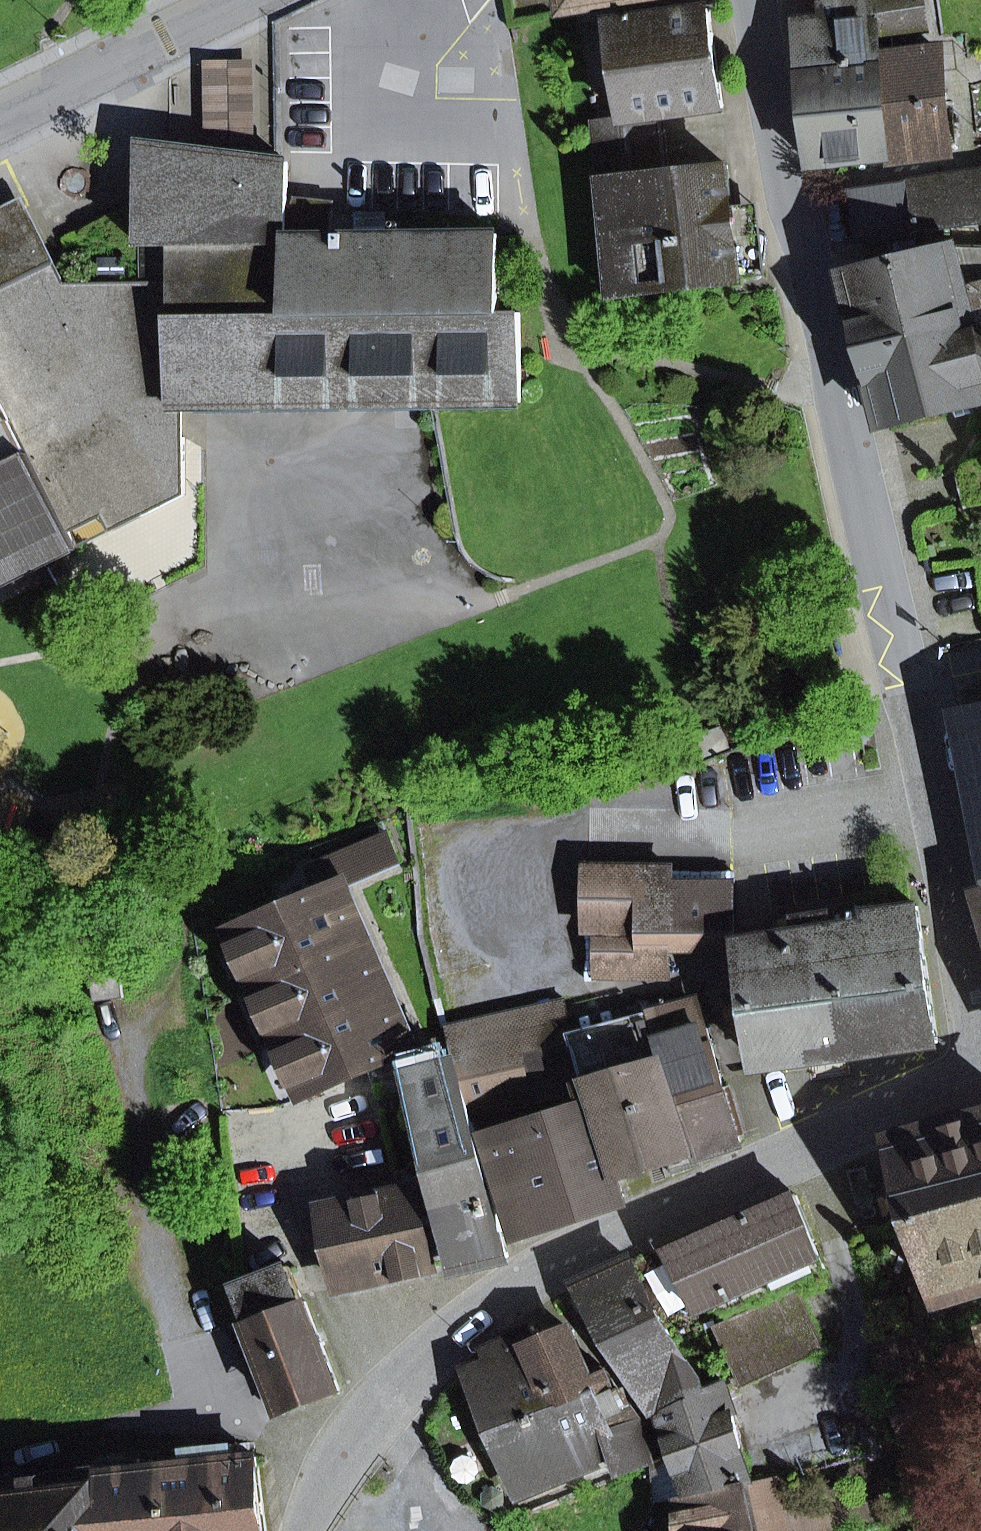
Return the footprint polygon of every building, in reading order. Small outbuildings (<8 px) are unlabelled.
[(566,9),(624,0),(564,0),(566,9)] [(881,69),(880,53),(878,33),(876,0),(821,0),(822,11),(835,10),(836,22),(798,26),(804,72),(847,69),(847,72),(881,69)] [(913,0),(876,0),(878,33),(918,30),(913,0)] [(929,29),(925,0),(913,0),(918,30),(929,29)] [(654,117),(723,107),(709,8),(682,12),(680,3),(662,6),(663,14),(613,21),(627,118),(627,120),(654,117)] [(880,53),(881,69),(882,69),(888,157),(946,151),(935,47),(880,53)] [(206,143),(256,142),(255,60),(204,61),(206,143)] [(888,157),(882,69),(881,69),(847,72),(847,69),(804,72),(814,165),(888,157)] [(654,117),(627,120),(627,118),(594,122),(613,294),(740,280),(740,278),(732,205),(727,165),(660,173),(654,117)] [(287,165),(141,146),(141,216),(172,215),(175,403),(184,403),(432,399),(521,398),(520,313),(500,314),(498,236),(386,237),(386,212),(356,212),(356,238),(332,238),(331,214),(288,207),(287,165)] [(937,180),(944,228),(980,214),(980,174),(949,179),(937,180)] [(860,240),(944,228),(937,180),(853,192),(860,240)] [(24,197),(0,209),(0,218),(13,211),(53,293),(67,286),(24,197)] [(740,278),(767,275),(759,202),(732,205),(740,278)] [(78,548),(65,521),(131,489),(144,516),(186,495),(185,438),(162,424),(156,412),(175,403),(172,215),(141,216),(142,282),(66,283),(67,286),(53,293),(13,211),(0,218),(0,587),(78,548)] [(865,349),(974,323),(971,311),(980,308),(980,248),(955,247),(846,273),(865,349)] [(884,425),(980,400),(980,331),(977,332),(974,323),(865,349),(884,425)] [(162,424),(185,438),(184,403),(175,403),(156,412),(162,424)] [(65,521),(78,548),(144,516),(131,489),(65,521)] [(980,830),(980,711),(959,715),(980,830)] [(693,738),(702,759),(730,748),(722,726),(693,738)] [(363,845),(373,872),(399,861),(388,835),(363,845)] [(337,856),(348,882),(373,872),(363,845),(337,856)] [(337,887),(348,882),(337,856),(310,867),(321,894),(240,928),(265,984),(361,942),(337,887)] [(589,868),(590,929),(601,930),(612,930),(612,868),(589,868)] [(672,884),(672,869),(612,868),(612,930),(657,930),(734,933),(733,884),(672,884)] [(757,1033),(762,1069),(938,1043),(918,906),(859,911),(860,922),(836,925),(834,912),(796,917),(797,932),(743,940),(753,1005),(726,1008),(731,1038),(757,1033)] [(666,961),(657,961),(657,930),(612,930),(601,930),(601,974),(666,974),(666,961)] [(86,946),(95,1002),(124,997),(116,941),(86,946)] [(385,996),(361,942),(265,984),(288,1038),(385,996)] [(402,1054),(409,1051),(385,996),(288,1038),(312,1093),(372,1067),(402,1054)] [(584,1082),(664,1059),(664,1061),(712,1047),(702,1012),(689,1002),(614,1022),(570,1034),(584,1082)] [(532,1098),(586,1089),(584,1082),(570,1034),(563,1006),(517,1017),(525,1051),(459,1066),(461,1072),(503,1061),(515,1100),(530,1095),(532,1098)] [(459,1066),(525,1051),(517,1017),(449,1032),(458,1064),(459,1066)] [(430,1071),(454,1065),(445,1035),(422,1041),(430,1071)] [(694,1154),(740,1140),(712,1047),(664,1061),(694,1154)] [(412,1121),(421,1118),(409,1077),(402,1054),(372,1067),(380,1096),(404,1089),(412,1121)] [(596,1106),(618,1178),(694,1154),(664,1061),(664,1059),(584,1082),(586,1089),(591,1107),(596,1106)] [(430,1071),(409,1077),(421,1118),(434,1166),(437,1177),(486,1165),(473,1118),(515,1100),(503,1061),(461,1072),(459,1066),(458,1064),(454,1065),(430,1071)] [(517,1230),(624,1196),(618,1178),(596,1106),(591,1107),(496,1133),(496,1154),(517,1230)] [(947,1295),(980,1284),(980,1121),(900,1146),(947,1295)] [(458,1268),(509,1257),(486,1165),(437,1177),(455,1259),(458,1268)] [(435,1263),(455,1259),(437,1177),(434,1166),(400,1172),(404,1195),(419,1192),(435,1263)] [(324,1213),(340,1286),(436,1265),(435,1263),(419,1192),(404,1195),(324,1213)] [(719,1302),(725,1314),(828,1268),(795,1196),(669,1253),(696,1312),(719,1302)] [(660,1412),(704,1393),(631,1260),(580,1284),(602,1329),(660,1412)] [(340,1390),(291,1267),(236,1289),(250,1325),(284,1412),(340,1390)] [(718,1328),(742,1382),(823,1346),(799,1292),(718,1328)] [(275,1415),(284,1412),(250,1325),(241,1328),(275,1415)] [(549,1390),(546,1392),(529,1348),(525,1339),(535,1335),(531,1326),(482,1349),(489,1363),(467,1372),(516,1490),(617,1450),(647,1438),(641,1420),(630,1406),(600,1418),(591,1397),(557,1410),(549,1390)] [(592,1378),(572,1331),(529,1348),(546,1392),(549,1390),(557,1410),(591,1397),(600,1418),(630,1406),(622,1394),(618,1395),(607,1372),(592,1378)] [(750,1484),(726,1384),(704,1393),(660,1412),(675,1453),(690,1495),(691,1496),(750,1484)] [(653,1462),(654,1461),(647,1438),(617,1450),(626,1472),(653,1462)] [(258,1458),(235,1460),(234,1444),(226,1445),(185,1450),(187,1466),(162,1468),(163,1474),(143,1477),(141,1460),(110,1463),(99,1465),(106,1530),(266,1530),(258,1458)] [(162,1468),(187,1466),(185,1450),(161,1452),(162,1468)] [(656,1502),(690,1495),(675,1453),(654,1461),(653,1462),(656,1502)] [(99,1465),(83,1466),(85,1485),(0,1495),(0,1530),(106,1530),(99,1465)] [(788,1476),(750,1484),(759,1530),(831,1530),(825,1506),(796,1511),(788,1476)] [(687,1530),(759,1530),(750,1484),(691,1496),(685,1497),(687,1530)] [(483,1494),(484,1507),(495,1512),(506,1505),(505,1492),(494,1487),(483,1494)]
